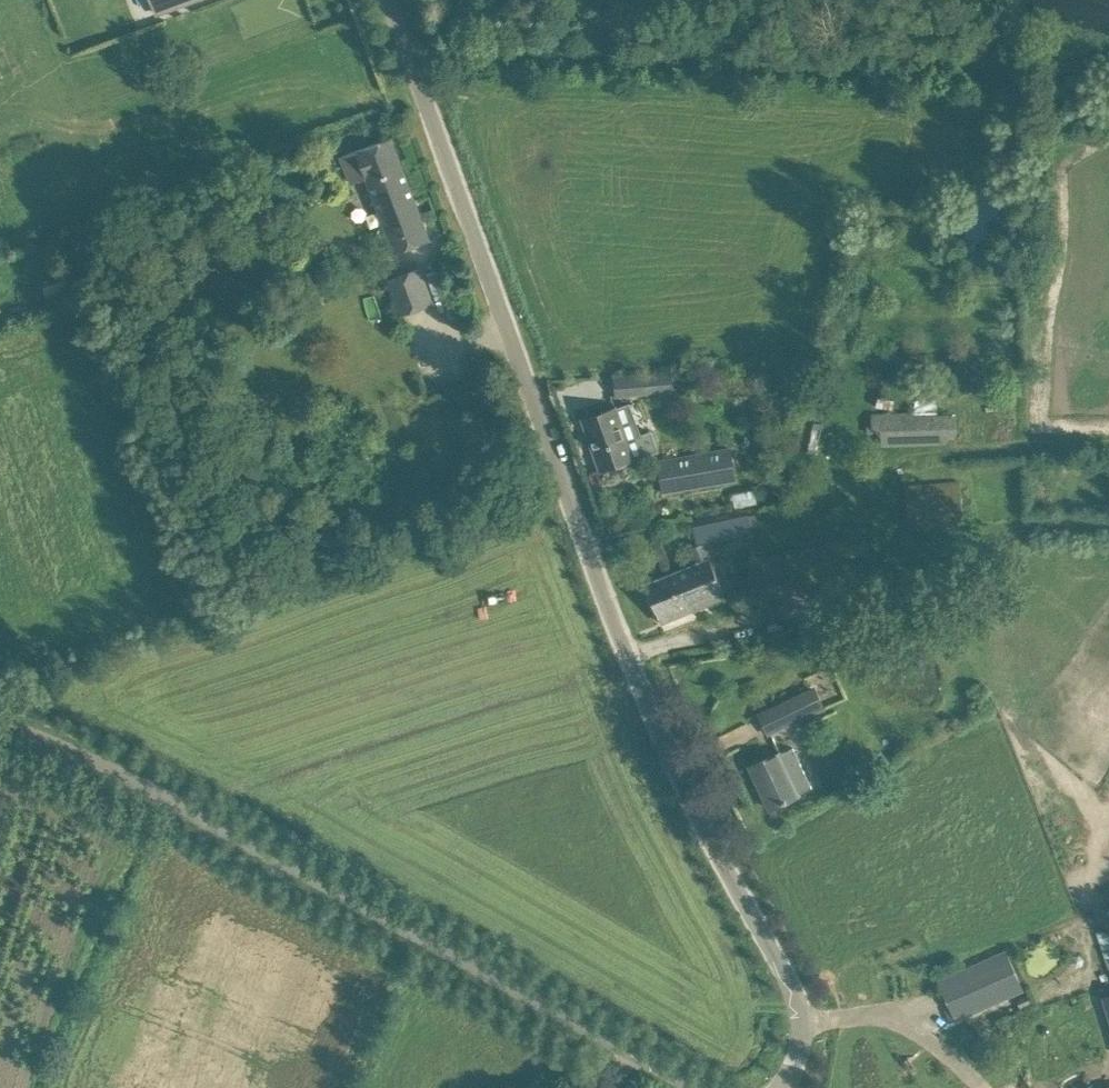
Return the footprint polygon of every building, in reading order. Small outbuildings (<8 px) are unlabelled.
[(191,0),(152,0),(157,13),(191,0)] [(391,136),(371,144),(341,155),(350,179),(365,173),(395,253),(430,239),(391,136)] [(420,267),(386,276),(396,312),(430,303),(420,267)] [(616,395),(639,392),(661,390),(659,372),(614,377),(616,395)] [(627,439),(616,407),(582,419),(600,469),(634,457),(657,449),(651,430),(627,439)] [(887,442),(941,441),(941,428),(957,428),(957,411),(940,412),(940,407),(924,407),(924,412),(887,413),(887,409),(877,410),(877,425),(886,424),(887,442)] [(664,491),(686,487),(736,479),(730,447),(659,460),(664,491)] [(717,520),(693,526),(697,544),(698,546),(710,541),(752,532),(771,528),(769,519),(767,510),(748,514),(740,515),(739,510),(716,515),(717,520)] [(692,563),(668,573),(676,591),(687,586),(696,608),(702,606),(726,596),(709,555),(714,552),(710,541),(698,546),(687,550),(692,563)] [(842,554),(870,553),(870,541),(842,541),(842,554)] [(833,544),(750,555),(755,595),(839,585),(833,544)] [(665,574),(644,582),(652,600),(659,619),(677,611),(678,615),(696,608),(687,586),(676,591),(668,573),(665,574)] [(768,733),(788,724),(800,718),(800,717),(827,704),(818,685),(758,712),(768,733)] [(770,808),(790,798),(799,794),(799,792),(812,786),(793,746),(780,753),(779,751),(750,766),(770,808)] [(1099,929),(1102,952),(1108,951),(1108,927),(1099,929)] [(1024,988),(1007,950),(939,981),(956,1019),(1024,988)]
